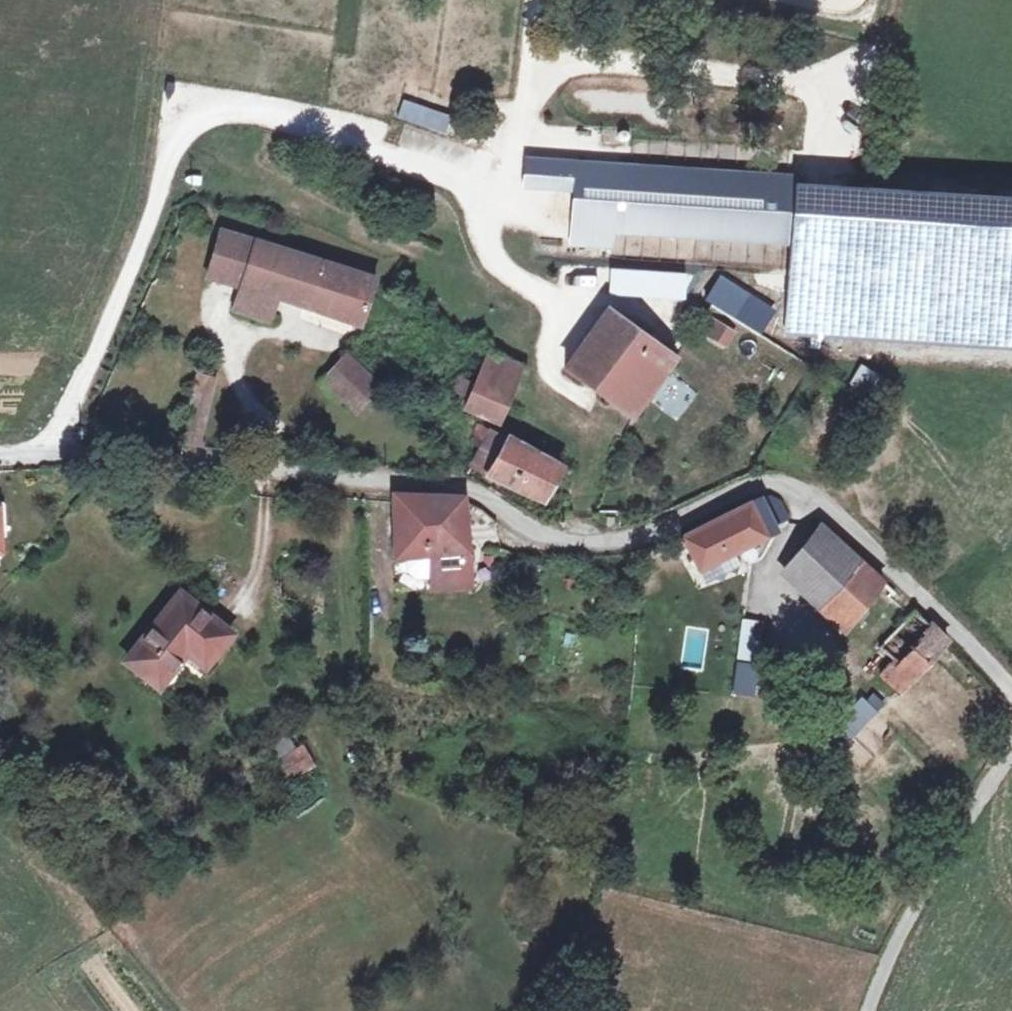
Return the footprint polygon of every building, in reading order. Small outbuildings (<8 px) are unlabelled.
[(526,160),(524,185),(577,189),(574,226),(611,228),(785,240),(788,186),(576,172),(576,163),(526,160)] [(611,228),(574,226),(573,243),(610,246),(611,228)] [(359,326),(376,280),(221,231),(208,277),(242,287),(278,298),(359,326)] [(270,322),(278,298),(242,287),(235,310),(270,322)] [(756,305),(748,323),(791,342),(799,324),(756,305)] [(640,391),(653,373),(659,378),(675,356),(608,308),(565,370),(632,418),(647,396),(640,391)] [(725,346),(733,333),(717,322),(709,335),(725,346)] [(496,421),(520,366),(489,352),(475,384),(465,407),(496,421)] [(357,410),(379,386),(346,355),(335,367),(356,386),(344,399),(357,410)] [(344,399),(356,386),(335,367),(323,380),(344,399)] [(647,396),(659,378),(653,373),(640,391),(647,396)] [(465,407),(475,384),(458,375),(449,400),(465,407)] [(541,501),(561,465),(508,437),(504,444),(488,435),(470,467),(541,501)] [(89,483),(85,474),(74,478),(77,487),(89,483)] [(469,554),(466,517),(455,519),(453,498),(394,496),(396,558),(408,557),(430,555),(431,577),(431,589),(470,586),(469,554)] [(699,570),(776,532),(773,525),(788,517),(780,502),(770,496),(759,498),(681,537),(699,570)] [(469,517),(467,502),(453,498),(455,519),(466,517),(469,517)] [(911,681),(947,640),(821,525),(787,566),(911,681)] [(431,577),(430,555),(408,557),(409,572),(416,579),(431,577)] [(205,666),(230,634),(180,594),(128,661),(160,686),(187,652),(205,666)] [(757,665),(762,623),(742,620),(736,662),(757,665)] [(294,747),(285,732),(267,743),(275,758),(294,747)] [(312,765),(302,748),(282,760),(291,777),(312,765)]
